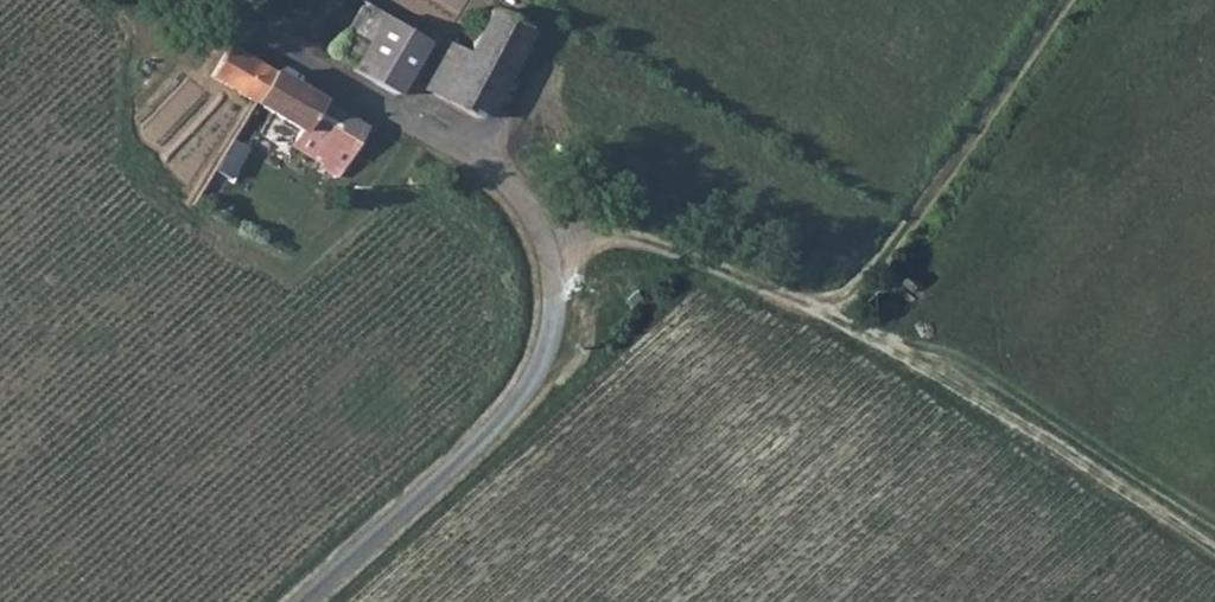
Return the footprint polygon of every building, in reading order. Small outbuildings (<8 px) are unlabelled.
[(355,61),(384,11),(371,3),(365,0),(359,0),(332,48),(355,61)] [(465,50),(446,40),(421,87),(478,116),(525,31),(527,26),(489,5),(465,50)] [(397,93),(429,36),(384,11),(355,61),(352,67),(397,93)] [(336,176),(348,155),(326,140),(343,111),(229,43),(210,75),(303,129),(291,149),(336,176)] [(365,125),(343,111),(326,140),(348,155),(365,125)]
